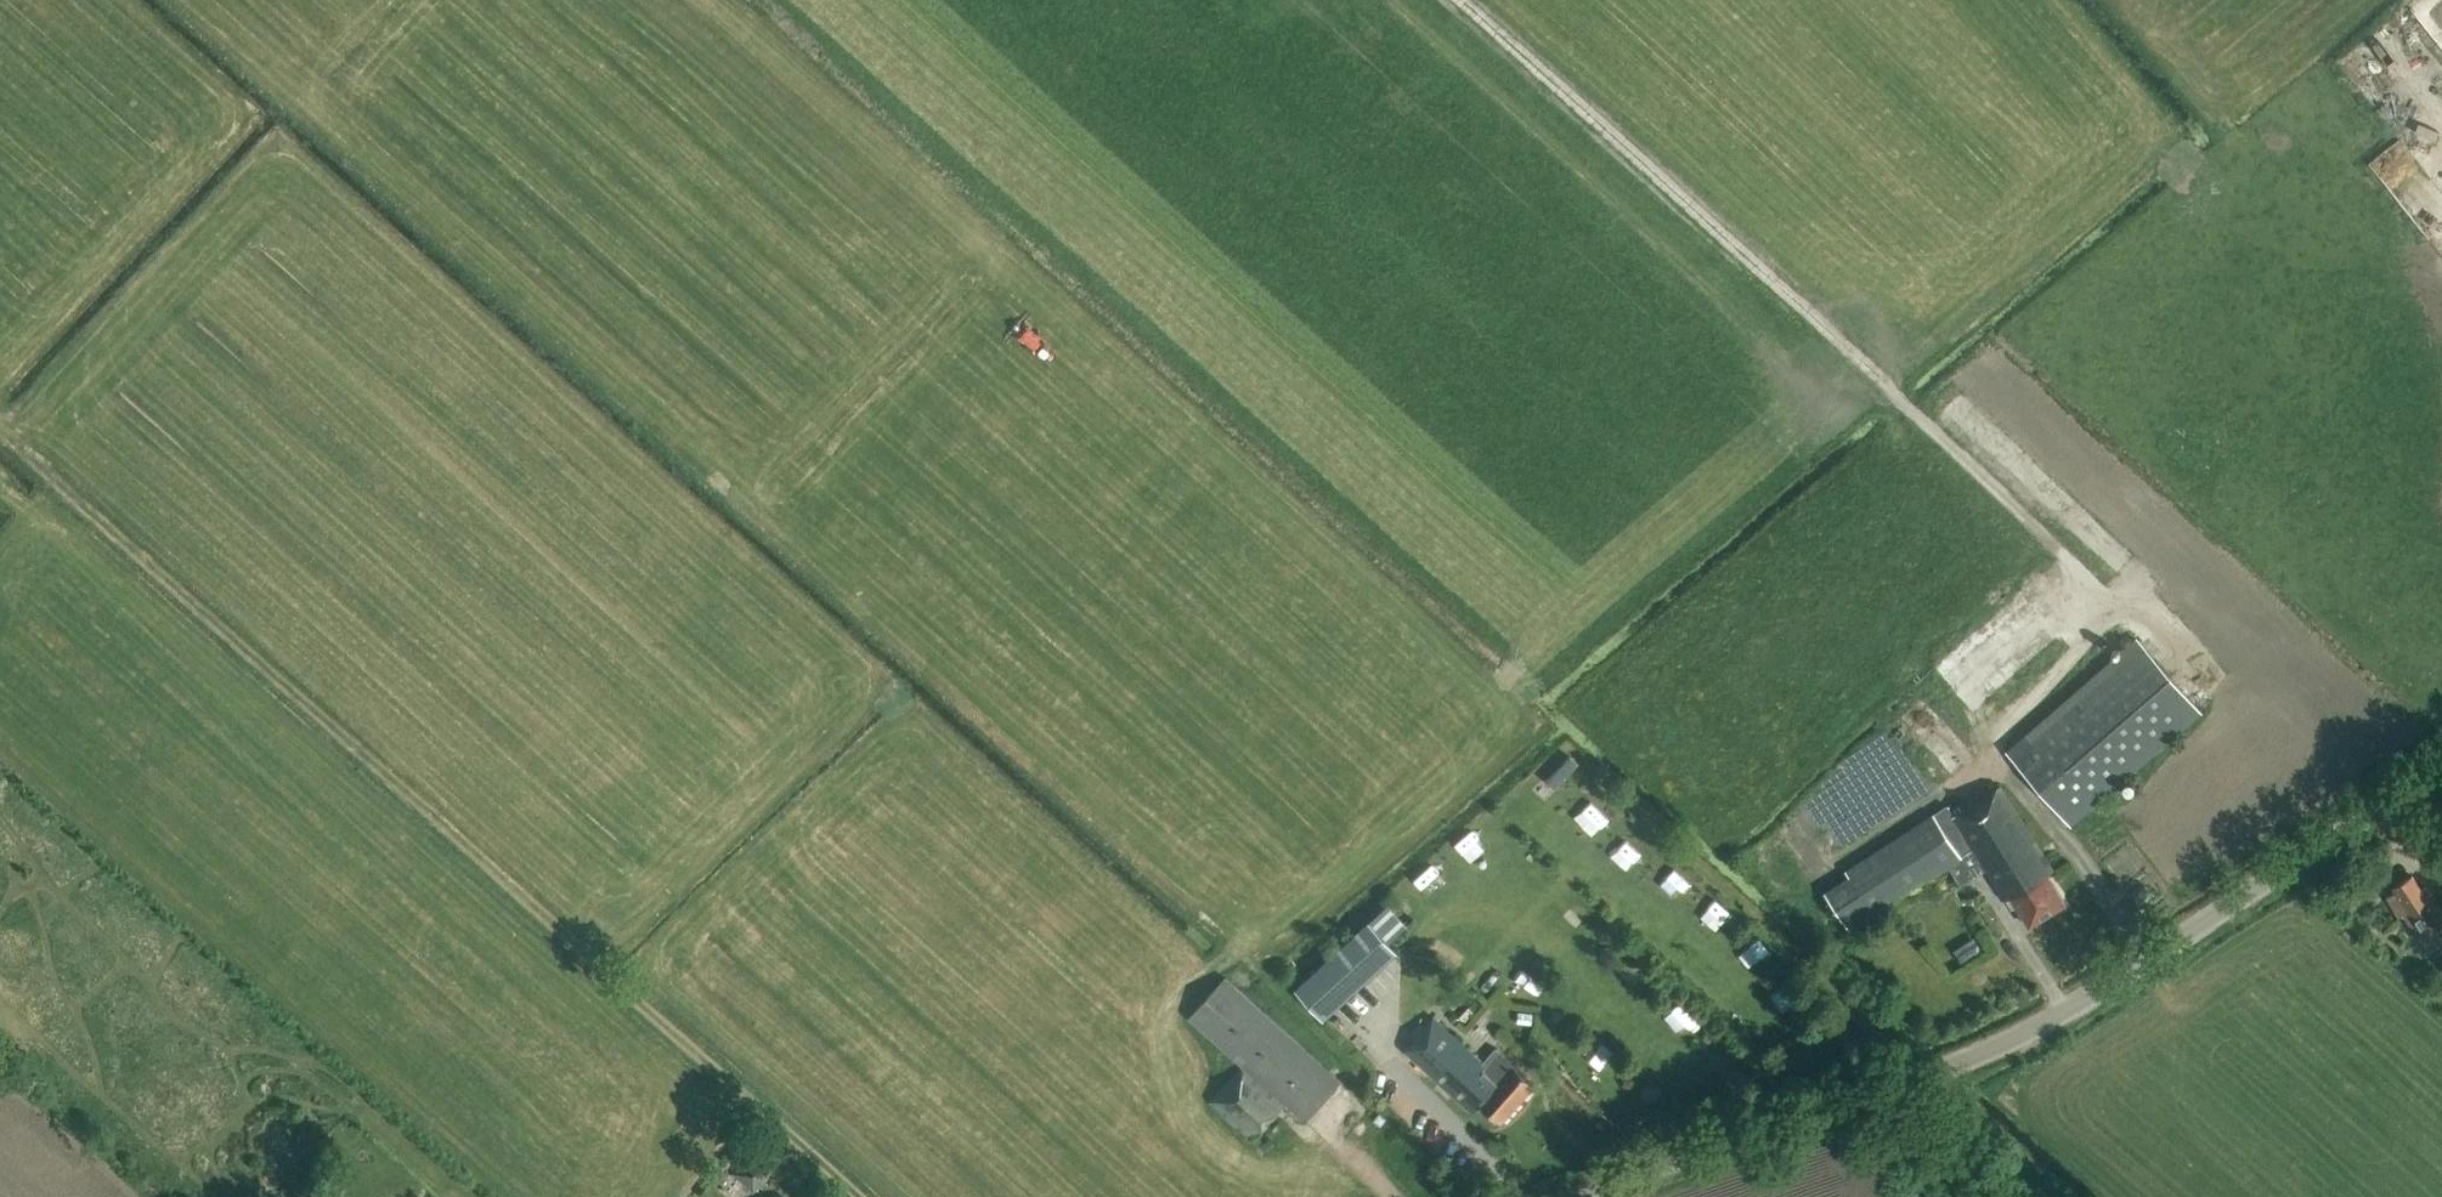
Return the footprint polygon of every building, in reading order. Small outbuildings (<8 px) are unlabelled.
[(2000,691),(2025,665),(1982,624),(1957,650),(2000,691)] [(2071,827),(2200,713),(2138,643),(2009,756),(2071,827)] [(2056,870),(2002,786),(1953,818),(1947,809),(1934,817),(1933,816),(1847,873),(1851,880),(1826,896),(1848,931),(1947,867),(1961,888),(1986,872),(2005,901),(2011,897),(2031,927),(2067,903),(2049,875),(2056,870)] [(2413,877),(2392,890),(2394,894),(2386,899),(2399,920),(2402,918),(2418,944),(2441,930),(2441,916),(2426,890),(2422,893),(2413,877)] [(1366,923),(1294,994),(1323,1024),(1395,953),(1366,923)] [(1306,1122),(1341,1083),(1226,979),(1191,1019),(1245,1068),(1212,1104),(1253,1142),(1287,1105),(1306,1122)] [(1484,1064),(1434,1020),(1405,1052),(1474,1114),(1481,1105),(1501,1123),(1534,1086),(1495,1052),(1484,1064)] [(752,1193),(782,1161),(761,1141),(731,1173),(752,1193)]
